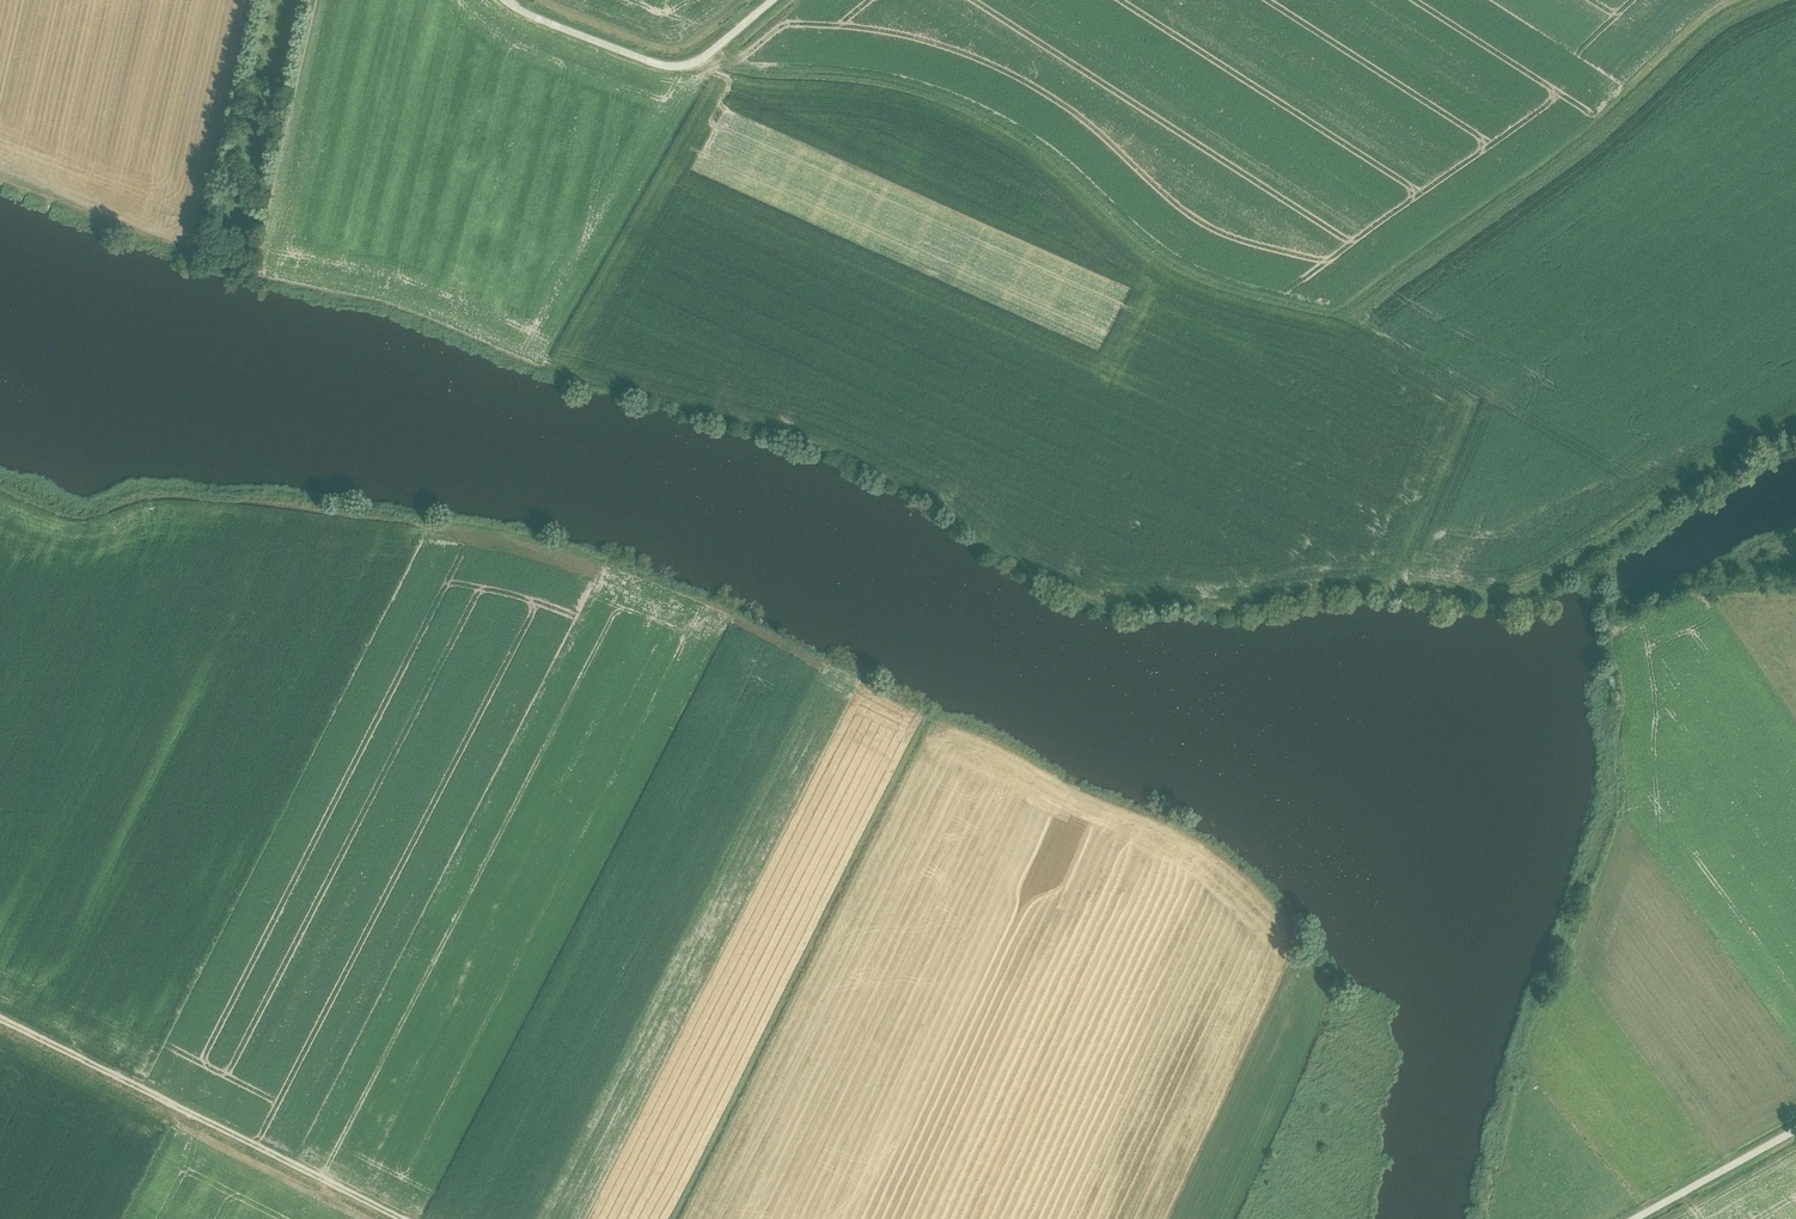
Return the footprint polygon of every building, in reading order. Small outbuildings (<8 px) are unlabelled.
[(1621,690),(1612,691),(1613,705),(1623,704),(1621,690)]
